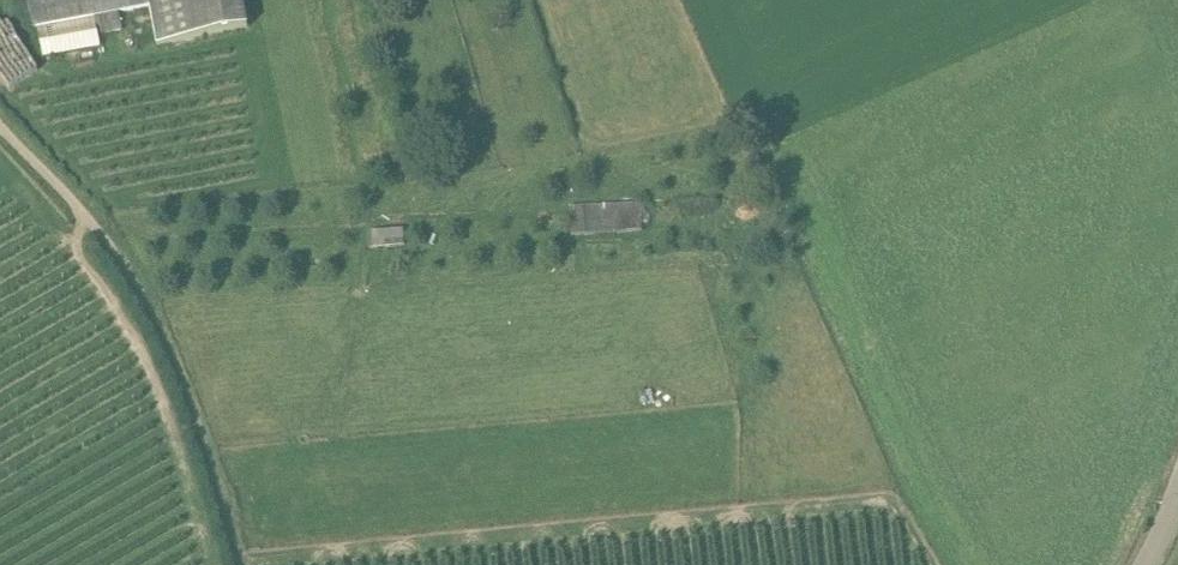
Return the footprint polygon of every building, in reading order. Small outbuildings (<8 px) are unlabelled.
[(36,30),(154,6),(163,51),(251,33),(244,0),(30,0),(36,30)] [(575,238),(651,233),(650,204),(573,210),(575,238)] [(369,249),(386,248),(385,231),(368,232),(369,249)]
